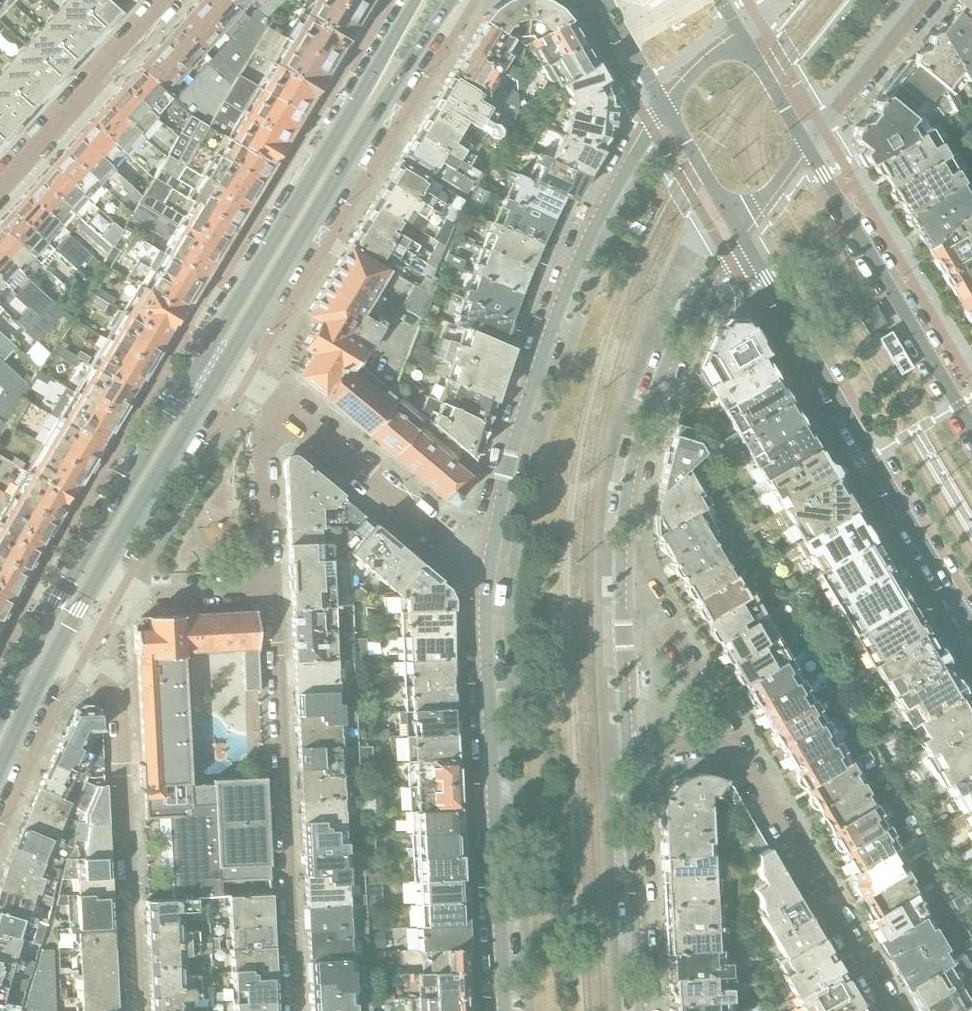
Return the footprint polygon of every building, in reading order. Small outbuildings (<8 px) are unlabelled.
[(104,0),(0,0),(0,144),(118,12),(104,0)] [(123,86),(179,137),(192,116),(200,121),(215,131),(270,164),(285,140),(289,133),(300,114),(311,97),(315,90),(319,83),(329,66),(330,65),(349,33),(369,0),(201,0),(200,1),(123,86)] [(524,0),(506,0),(504,1),(491,9),(483,20),(502,31),(508,22),(521,19),(524,0)] [(551,31),(569,21),(569,20),(559,8),(546,0),(545,0),(524,0),(521,19),(522,22),(536,23),(537,20),(547,23),(551,31)] [(964,3),(955,14),(971,28),(971,0),(961,0),(964,3)] [(964,78),(971,69),(971,28),(955,14),(946,25),(942,23),(936,30),(936,31),(937,33),(961,74),(964,78)] [(482,21),(470,42),(481,49),(478,53),(488,59),(487,61),(502,71),(514,51),(510,48),(514,40),(515,38),(502,31),(483,20),(482,21)] [(540,67),(582,43),(569,21),(551,31),(532,41),(537,49),(532,52),(540,67)] [(915,62),(909,61),(945,88),(950,99),(966,81),(964,78),(961,74),(937,33),(930,36),(928,45),(928,46),(915,62)] [(490,91),(502,71),(487,61),(488,59),(478,53),(481,49),(470,42),(453,69),(490,91)] [(561,85),(561,86),(596,66),(594,62),(582,43),(540,67),(549,83),(553,80),(558,87),(561,85)] [(957,112),(951,99),(950,99),(945,88),(909,61),(882,94),(886,97),(876,102),(873,112),(903,134),(908,142),(920,135),(930,128),(922,116),(932,105),(943,120),(957,112)] [(562,131),(598,151),(606,142),(608,136),(608,129),(612,126),(613,107),(611,97),(609,91),(605,86),(602,81),(604,80),(596,66),(561,86),(570,99),(562,131)] [(439,93),(505,132),(511,122),(498,113),(478,101),(482,94),(486,97),(490,91),(453,69),(439,93)] [(516,81),(519,72),(513,69),(508,76),(514,80),(516,81)] [(123,86),(108,103),(141,135),(166,158),(167,158),(179,137),(123,86)] [(518,110),(517,94),(511,90),(504,102),(518,110)] [(505,132),(439,93),(426,114),(480,145),(491,152),(505,132)] [(951,99),(957,112),(963,109),(957,96),(951,99)] [(108,103),(91,122),(125,154),(146,173),(159,159),(163,162),(166,158),(141,135),(108,103)] [(874,162),(908,142),(903,134),(873,112),(873,113),(874,114),(867,123),(866,122),(864,123),(856,127),(855,127),(852,139),(862,147),(856,154),(864,168),(874,162)] [(473,155),(480,145),(426,114),(413,136),(477,174),(478,173),(483,162),(473,155)] [(192,116),(179,137),(259,183),(270,164),(215,131),(200,121),(192,116)] [(91,122),(76,138),(111,169),(125,154),(91,122)] [(542,127),(529,150),(536,154),(540,146),(543,147),(552,131),(542,127)] [(890,189),(945,156),(963,146),(960,141),(943,151),(930,128),(920,135),(908,142),(874,162),(873,167),(878,175),(883,177),(890,188),(890,189)] [(548,155),(586,175),(600,152),(598,151),(562,131),(561,135),(559,134),(548,155)] [(477,174),(413,136),(401,156),(432,176),(433,175),(465,194),(477,174)] [(163,162),(152,179),(233,226),(246,205),(259,183),(179,137),(167,158),(166,158),(163,162)] [(76,138),(63,153),(122,204),(132,213),(137,205),(142,197),(111,169),(76,138)] [(63,153),(50,168),(123,230),(128,221),(132,213),(122,204),(63,153)] [(584,178),(586,175),(548,155),(547,158),(539,154),(527,176),(562,196),(572,200),(584,178)] [(945,156),(890,189),(889,194),(894,202),(898,202),(899,203),(905,214),(961,182),(961,183),(971,176),(971,170),(958,178),(945,156)] [(384,185),(436,217),(439,211),(455,220),(458,213),(449,207),(434,198),(440,187),(441,187),(428,178),(427,180),(398,161),(384,185)] [(562,196),(527,176),(526,178),(516,174),(515,175),(488,162),(486,166),(504,174),(502,179),(511,183),(504,199),(550,221),(552,217),(555,216),(558,210),(557,207),(562,196)] [(50,168),(37,181),(80,219),(84,223),(111,247),(112,248),(123,230),(50,168)] [(132,213),(128,221),(132,223),(134,220),(140,225),(166,240),(159,252),(159,253),(201,279),(213,259),(216,254),(233,226),(152,179),(142,197),(137,205),(132,213)] [(37,181),(25,195),(60,227),(67,233),(80,219),(37,181)] [(970,208),(971,209),(971,210),(971,201),(961,183),(961,182),(905,214),(905,215),(906,216),(904,220),(909,228),(914,229),(914,230),(915,230),(926,249),(970,208)] [(431,224),(436,217),(384,185),(371,205),(401,224),(409,211),(431,224)] [(25,195),(9,213),(58,254),(77,271),(81,275),(94,258),(67,233),(60,227),(25,195)] [(455,195),(449,207),(458,213),(464,201),(455,195)] [(543,236),(550,221),(504,199),(499,208),(492,223),(539,244),(543,236)] [(396,233),(401,224),(371,205),(358,227),(411,258),(418,246),(396,233)] [(971,253),(971,217),(969,211),(971,209),(970,208),(926,249),(940,273),(971,253)] [(0,223),(0,230),(40,264),(45,269),(58,254),(9,213),(0,223)] [(437,243),(444,247),(454,224),(445,219),(433,240),(437,243)] [(84,223),(75,232),(105,259),(111,247),(84,223)] [(534,256),(539,244),(492,223),(488,233),(482,248),(528,269),(529,266),(533,265),(535,259),(534,256)] [(636,242),(643,230),(642,230),(632,223),(625,235),(626,236),(636,242)] [(406,266),(411,258),(358,227),(346,247),(388,273),(389,271),(388,270),(395,259),(406,266)] [(18,273),(26,280),(40,264),(0,230),(0,257),(18,273)] [(129,234),(119,252),(120,253),(135,262),(145,268),(191,295),(192,293),(201,279),(159,253),(159,252),(129,234)] [(474,245),(476,239),(466,235),(464,241),(474,245)] [(435,270),(444,247),(437,243),(425,264),(426,265),(435,270)] [(105,259),(101,265),(109,269),(120,253),(119,252),(112,248),(111,247),(105,259)] [(296,377),(365,435),(398,396),(358,363),(366,350),(367,351),(381,327),(371,321),(384,300),(375,293),(388,273),(346,247),(305,314),(306,316),(316,322),(300,348),(309,354),(296,375),(296,377)] [(527,272),(528,269),(482,248),(471,273),(519,293),(523,282),(526,281),(528,275),(527,272)] [(955,299),(971,289),(971,253),(940,273),(955,299)] [(456,267),(459,260),(448,255),(445,262),(456,267)] [(5,287),(34,314),(36,316),(23,330),(38,344),(39,342),(64,314),(61,312),(54,305),(48,299),(33,286),(26,280),(18,273),(0,257),(0,283),(5,287)] [(135,262),(125,279),(138,287),(181,313),(191,295),(145,268),(135,262)] [(435,270),(426,265),(424,269),(416,265),(413,270),(424,277),(430,280),(432,277),(435,270)] [(77,271),(64,286),(80,302),(86,291),(91,283),(81,275),(77,271)] [(462,299),(509,318),(513,306),(518,294),(519,293),(471,273),(462,299)] [(424,277),(418,288),(418,289),(431,297),(435,286),(437,280),(432,277),(430,280),(424,277)] [(431,297),(418,289),(418,288),(413,286),(413,287),(408,295),(421,303),(427,307),(431,297)] [(107,339),(106,340),(149,365),(156,353),(153,351),(159,341),(162,337),(164,333),(170,323),(173,325),(181,313),(138,287),(123,313),(118,310),(109,326),(113,329),(107,339)] [(94,295),(108,304),(112,306),(116,300),(99,289),(94,295)] [(971,324),(971,289),(955,299),(970,325),(971,324)] [(108,304),(94,295),(88,304),(103,313),(108,304)] [(413,315),(421,303),(408,295),(400,307),(413,315)] [(455,325),(467,330),(500,344),(504,333),(507,332),(509,325),(508,322),(509,319),(509,318),(462,299),(453,325),(455,325)] [(425,313),(427,307),(421,303),(413,315),(422,320),(425,313)] [(435,316),(438,308),(429,305),(426,313),(435,316)] [(885,323),(875,306),(857,316),(868,334),(885,323)] [(705,387),(761,355),(765,353),(751,330),(746,324),(740,321),(733,320),(726,321),(720,325),(716,331),(705,353),(697,371),(705,387)] [(889,328),(877,335),(898,371),(910,364),(889,328)] [(450,340),(446,353),(501,376),(510,349),(500,344),(467,330),(462,345),(450,340)] [(2,361),(15,347),(0,334),(0,359),(2,361)] [(75,393),(74,394),(116,419),(124,406),(121,404),(128,394),(129,392),(132,387),(136,380),(138,376),(141,378),(149,365),(106,340),(91,366),(90,368),(75,393)] [(80,360),(56,345),(52,353),(75,367),(80,360)] [(90,358),(80,352),(77,357),(87,363),(90,358)] [(499,382),(501,376),(446,353),(444,359),(432,355),(428,370),(432,372),(431,374),(493,400),(499,382)] [(716,397),(723,408),(775,378),(776,373),(771,365),(767,364),(761,355),(705,387),(686,398),(683,406),(689,408),(691,402),(698,397),(699,399),(702,397),(705,394),(708,401),(716,397)] [(19,402),(22,398),(29,386),(2,361),(0,359),(0,385),(19,402)] [(51,379),(40,372),(35,378),(46,385),(51,379)] [(491,407),(493,400),(431,374),(430,377),(440,381),(438,385),(443,387),(437,402),(440,403),(439,404),(486,423),(491,407)] [(737,432),(788,401),(790,396),(785,389),(780,388),(775,378),(723,408),(700,421),(703,426),(725,413),(737,432)] [(5,425),(7,422),(8,421),(19,402),(0,385),(0,420),(5,425)] [(47,435),(42,445),(44,446),(42,448),(84,472),(92,459),(89,457),(96,447),(98,443),(100,440),(106,430),(109,431),(116,419),(74,394),(75,393),(65,387),(49,414),(59,420),(49,437),(47,435)] [(475,461),(430,423),(399,395),(398,396),(365,435),(451,506),(473,480),(466,475),(476,462),(475,461)] [(19,402),(8,421),(16,425),(30,403),(22,398),(19,402)] [(750,454),(802,424),(803,420),(799,412),(794,411),(788,401),(737,432),(717,443),(719,448),(739,436),(750,454)] [(475,461),(486,423),(439,404),(434,415),(430,423),(475,461)] [(753,460),(764,478),(805,455),(805,454),(816,448),(817,443),(813,436),(808,434),(802,424),(750,454),(750,455),(741,461),(744,466),(753,460)] [(669,449),(699,457),(703,454),(688,429),(676,425),(673,434),(669,449)] [(16,486),(10,497),(12,499),(54,524),(61,512),(58,510),(64,500),(65,497),(68,493),(74,483),(77,484),(84,472),(42,448),(28,472),(26,475),(19,487),(16,486)] [(780,496),(786,505),(805,494),(833,477),(834,473),(830,466),(825,464),(816,449),(816,448),(805,454),(805,455),(764,478),(751,486),(757,497),(757,499),(758,502),(760,505),(763,506),(768,506),(770,504),(772,500),(780,496)] [(688,467),(699,457),(669,449),(664,464),(657,494),(688,467)] [(24,464),(14,457),(11,463),(21,469),(24,464)] [(329,527),(339,526),(337,494),(296,459),(295,459),(290,458),(286,461),(284,464),(284,466),(287,529),(320,527),(329,527)] [(655,534),(706,500),(702,493),(703,492),(688,467),(657,494),(654,516),(655,534)] [(805,537),(852,508),(851,508),(853,504),(848,496),(844,495),(834,478),(833,479),(833,478),(833,477),(805,494),(786,505),(786,506),(758,523),(760,528),(764,526),(766,529),(782,530),(791,524),(801,539),(805,537)] [(314,629),(334,628),(334,613),(333,606),(340,606),(348,606),(345,560),(347,558),(346,554),(351,553),(374,525),(337,494),(339,526),(329,527),(330,542),(321,542),(287,543),(292,638),(315,636),(314,629)] [(25,573),(32,562),(29,560),(36,546),(44,533),(47,535),(54,524),(12,499),(0,519),(0,558),(25,573)] [(668,557),(713,530),(701,509),(708,505),(706,500),(655,534),(655,535),(659,542),(658,546),(663,556),(668,557)] [(792,587),(870,541),(870,539),(871,535),(866,527),(862,526),(852,508),(805,537),(801,539),(795,543),(804,559),(809,555),(819,570),(792,587)] [(371,573),(395,543),(374,525),(351,553),(349,555),(371,573)] [(321,542),(320,527),(287,529),(287,543),(321,542)] [(680,578),(725,550),(713,530),(668,557),(671,564),(670,568),(676,577),(680,578)] [(832,604),(888,572),(887,570),(889,566),(884,559),(880,557),(870,541),(792,587),(798,599),(816,588),(813,583),(818,580),(832,604)] [(371,573),(394,592),(419,564),(395,543),(371,573)] [(693,600),(739,574),(725,550),(680,578),(684,585),(683,589),(689,599),(693,600)] [(4,613),(1,611),(6,602),(8,598),(10,595),(16,584),(19,585),(25,573),(0,558),(0,621),(4,613)] [(400,615),(453,613),(451,610),(451,600),(453,599),(453,598),(448,588),(447,587),(445,587),(445,588),(437,581),(439,580),(419,564),(394,592),(399,596),(400,612),(400,615)] [(836,609),(852,636),(890,613),(907,603),(906,601),(907,597),(903,589),(898,588),(888,572),(832,604),(829,605),(833,611),(836,609)] [(701,620),(705,621),(751,594),(739,574),(693,600),(697,606),(695,610),(701,620)] [(357,584),(350,585),(351,600),(360,587),(357,584)] [(360,587),(351,600),(361,599),(365,599),(365,598),(365,591),(360,587)] [(714,641),(718,642),(764,616),(751,594),(705,621),(709,628),(708,632),(714,641)] [(858,643),(871,665),(924,632),(925,628),(921,621),(916,620),(907,603),(890,613),(852,636),(838,644),(834,645),(833,646),(837,652),(841,649),(856,640),(858,643)] [(141,618),(133,626),(135,654),(137,654),(142,766),(141,766),(141,765),(139,765),(140,788),(142,788),(142,787),(143,787),(145,819),(168,818),(172,900),(203,899),(208,899),(214,898),(220,898),(219,882),(269,880),(264,778),(213,781),(213,786),(189,787),(182,654),(242,651),(243,691),(259,691),(255,612),(239,612),(160,617),(161,627),(153,627),(152,617),(141,618)] [(405,637),(451,635),(451,625),(453,621),(453,613),(400,615),(401,636),(405,636),(405,637)] [(730,664),(776,637),(764,616),(718,642),(722,649),(721,653),(726,663),(730,664)] [(314,629),(315,636),(292,638),(293,660),(336,657),(334,628),(314,629)] [(891,694),(943,665),(944,660),(938,649),(933,648),(924,632),(871,665),(855,674),(859,680),(876,669),(891,694)] [(405,637),(406,662),(452,660),(451,650),(453,646),(453,638),(451,635),(405,637)] [(739,684),(743,685),(789,659),(776,637),(730,664),(734,671),(733,675),(739,684)] [(337,683),(336,657),(293,660),(295,689),(355,686),(354,678),(346,679),(346,682),(337,683)] [(755,706),(801,680),(789,659),(743,685),(747,692),(746,696),(751,705),(755,706)] [(406,662),(407,686),(452,685),(452,675),(454,671),(454,663),(452,660),(406,662)] [(909,725),(961,696),(962,691),(956,680),(951,679),(943,665),(891,694),(874,704),(877,710),(894,700),(909,725)] [(763,726),(768,727),(813,700),(801,680),(755,706),(759,713),(758,717),(763,726)] [(409,711),(454,709),(455,705),(455,697),(453,694),(452,685),(407,686),(409,711)] [(325,719),(339,718),(338,692),(355,691),(355,686),(295,689),(296,710),(317,709),(317,715),(325,714),(325,719)] [(927,755),(971,728),(971,715),(971,712),(971,707),(965,696),(961,696),(909,725),(923,750),(909,758),(912,764),(927,755)] [(780,748),(825,720),(813,700),(768,727),(771,734),(770,738),(776,747),(780,748)] [(64,733),(61,742),(82,750),(86,739),(90,730),(101,730),(101,720),(99,714),(95,709),(89,707),(83,707),(77,709),(74,714),(64,733)] [(356,712),(356,707),(346,707),(347,718),(356,712)] [(296,710),(298,742),(340,740),(339,723),(339,718),(325,719),(325,714),(317,715),(317,709),(296,710)] [(410,735),(455,734),(457,730),(456,722),(454,719),(454,709),(409,711),(410,735)] [(792,769),(838,742),(825,720),(780,748),(784,754),(783,759),(788,768),(792,769)] [(971,769),(971,728),(927,755),(940,779),(933,784),(935,789),(930,792),(931,792),(971,769)] [(410,735),(411,761),(456,759),(458,755),(458,747),(455,744),(455,734),(410,735)] [(328,773),(342,772),(340,745),(340,740),(298,742),(299,764),(320,763),(320,769),(327,769),(328,773)] [(61,742),(50,764),(59,768),(61,763),(89,776),(91,773),(87,771),(86,771),(89,765),(85,763),(90,753),(82,750),(61,742)] [(800,789),(804,790),(850,762),(838,742),(792,769),(796,775),(795,780),(800,789)] [(373,763),(371,747),(358,748),(359,764),(373,763)] [(874,760),(869,751),(858,758),(863,766),(874,760)] [(103,769),(103,760),(93,756),(92,764),(103,769)] [(411,761),(412,786),(457,784),(457,782),(459,779),(459,774),(457,770),(456,759),(411,761)] [(359,774),(358,761),(350,761),(350,774),(359,774)] [(817,811),(862,783),(850,762),(804,790),(808,796),(807,800),(813,810),(817,811)] [(50,764),(38,789),(38,790),(74,804),(77,799),(63,792),(68,782),(73,784),(79,774),(87,777),(89,778),(89,776),(61,763),(59,768),(50,764)] [(300,796),(343,794),(342,776),(342,772),(328,773),(327,769),(320,769),(320,763),(299,764),(300,796)] [(971,808),(971,769),(931,792),(933,797),(951,787),(955,796),(953,801),(959,811),(965,812),(971,808)] [(716,797),(726,806),(738,799),(734,792),(729,785),(722,780),(715,776),(707,774),(699,773),(694,774),(686,776),(679,779),(673,784),(667,790),(664,797),(663,800),(683,810),(708,808),(708,798),(716,797)] [(371,788),(370,780),(360,780),(361,789),(371,788)] [(71,820),(70,824),(106,822),(104,786),(94,786),(85,782),(85,781),(77,799),(74,804),(71,811),(78,817),(76,822),(71,820)] [(829,832),(874,805),(862,783),(817,811),(820,817),(819,821),(825,831),(829,832)] [(414,812),(459,810),(458,798),(460,795),(460,790),(458,786),(457,784),(412,786),(414,812)] [(38,790),(31,808),(43,812),(45,807),(68,817),(71,811),(74,804),(38,790)] [(300,796),(301,818),(322,817),(323,822),(330,822),(331,826),(345,826),(343,798),(343,794),(300,796)] [(745,811),(738,799),(726,806),(733,818),(745,811)] [(710,833),(708,808),(683,810),(663,800),(661,805),(660,813),(661,831),(691,829),(691,834),(710,833)] [(841,852),(886,825),(874,805),(829,832),(833,838),(832,842),(837,851),(841,852)] [(31,808),(23,827),(60,842),(61,838),(58,837),(66,819),(67,819),(68,819),(68,817),(45,807),(43,812),(31,808)] [(965,812),(966,812),(939,827),(945,837),(966,826),(963,821),(969,818),(971,824),(971,808),(965,812)] [(415,835),(460,833),(459,824),(461,820),(461,813),(459,810),(414,812),(415,835)] [(752,823),(745,811),(733,818),(740,830),(752,823)] [(303,851),(351,849),(350,843),(345,843),(345,829),(345,826),(331,826),(330,822),(323,822),(322,817),(301,818),(303,851)] [(65,844),(63,850),(68,852),(65,857),(79,855),(77,847),(73,844),(74,841),(85,842),(83,855),(107,854),(107,842),(106,833),(106,822),(70,824),(69,834),(65,844)] [(759,835),(752,823),(740,830),(747,842),(759,835)] [(844,863),(850,874),(898,846),(886,825),(841,852),(845,859),(844,863)] [(18,839),(15,844),(29,850),(28,853),(41,859),(45,861),(47,855),(52,857),(56,847),(63,850),(65,844),(60,842),(23,827),(22,829),(18,839)] [(711,854),(710,833),(691,834),(691,829),(661,831),(662,856),(711,854)] [(415,835),(416,858),(461,856),(461,847),(463,844),(462,836),(460,833),(415,835)] [(767,848),(759,835),(747,842),(755,855),(767,848)] [(374,859),(374,837),(364,837),(365,859),(374,859)] [(853,886),(860,898),(911,869),(900,851),(917,842),(914,837),(898,846),(850,874),(854,882),(853,886)] [(15,844),(6,868),(57,880),(60,868),(55,866),(58,860),(52,857),(47,855),(45,861),(41,859),(28,853),(29,850),(15,844)] [(968,849),(955,857),(961,866),(971,860),(971,847),(968,849)] [(796,897),(767,848),(755,855),(756,856),(756,864),(753,867),(764,884),(754,891),(758,899),(759,908),(763,916),(796,897)] [(333,881),(347,881),(347,872),(351,872),(351,864),(347,864),(346,851),(351,851),(351,849),(303,851),(304,873),(325,872),(326,878),(333,878),(333,881)] [(65,862),(64,868),(75,868),(75,879),(108,877),(107,854),(83,855),(79,855),(65,857),(67,859),(65,862)] [(662,856),(663,880),(719,877),(718,866),(711,866),(711,854),(662,856)] [(416,858),(417,881),(462,879),(462,871),(464,867),(463,860),(461,856),(416,858)] [(917,863),(910,868),(911,869),(912,871),(920,867),(917,863)] [(364,877),(364,866),(356,867),(356,877),(364,877)] [(0,886),(0,888),(14,892),(13,896),(32,901),(50,906),(52,898),(38,893),(42,883),(45,884),(47,880),(56,883),(57,882),(57,880),(6,868),(0,886)] [(862,909),(870,921),(917,894),(920,892),(908,871),(860,898),(864,904),(863,905),(862,909)] [(304,873),(306,904),(365,901),(365,895),(348,896),(347,882),(347,881),(333,881),(333,878),(326,878),(325,872),(304,873)] [(379,883),(378,874),(366,875),(367,885),(379,883)] [(76,892),(70,892),(70,895),(90,894),(91,900),(109,899),(109,894),(109,889),(108,877),(75,879),(76,891),(76,892)] [(664,905),(713,902),(713,892),(719,892),(719,882),(728,882),(728,877),(719,877),(663,880),(664,905)] [(418,905),(464,902),(465,899),(465,891),(463,888),(462,879),(417,881),(418,905)] [(925,892),(934,887),(932,883),(923,888),(925,892)] [(33,923),(38,924),(45,926),(47,920),(35,917),(34,918),(32,918),(34,913),(33,912),(35,906),(31,904),(32,901),(13,896),(14,892),(0,888),(0,913),(33,923)] [(950,901),(958,914),(971,905),(971,888),(950,901)] [(58,897),(55,906),(67,905),(68,921),(68,929),(111,927),(111,919),(109,899),(91,900),(90,894),(70,895),(70,896),(58,897)] [(871,931),(879,943),(926,916),(928,914),(917,894),(870,921),(873,927),(871,931)] [(246,919),(271,917),(270,895),(223,898),(224,907),(227,907),(228,926),(246,925),(246,919)] [(772,938),(807,917),(796,897),(763,916),(760,917),(772,938)] [(149,901),(146,901),(147,923),(181,922),(180,911),(208,909),(208,899),(203,899),(172,900),(149,901)] [(306,904),(307,926),(327,925),(328,931),(335,930),(336,934),(350,934),(349,906),(366,905),(365,901),(306,904)] [(945,917),(956,910),(950,901),(939,907),(945,917)] [(418,905),(419,927),(465,925),(467,922),(466,920),(466,914),(464,911),(464,902),(418,905)] [(665,929),(721,926),(720,914),(714,914),(713,902),(664,905),(665,929)] [(1,937),(2,934),(20,939),(22,931),(25,932),(27,926),(31,927),(33,923),(0,913),(0,936),(1,937)] [(892,965),(939,938),(926,916),(879,943),(892,965)] [(272,946),(271,917),(246,919),(246,925),(228,926),(229,938),(225,938),(225,949),(229,949),(272,946)] [(806,945),(819,937),(807,917),(772,938),(784,958),(806,945)] [(368,937),(367,929),(366,921),(357,922),(358,938),(368,937)] [(181,922),(147,923),(148,946),(210,943),(210,938),(209,935),(198,936),(197,931),(182,932),(181,922)] [(40,946),(45,926),(38,924),(32,943),(40,946)] [(309,958),(351,956),(350,937),(350,934),(336,934),(335,930),(328,931),(327,925),(307,926),(309,958)] [(421,951),(466,948),(468,945),(468,938),(465,934),(465,925),(419,927),(421,951)] [(665,929),(667,954),(716,952),(715,940),(722,939),(721,926),(665,929)] [(111,927),(68,929),(68,933),(76,933),(77,949),(93,948),(93,953),(112,953),(111,927)] [(750,930),(740,930),(740,934),(740,949),(750,948),(750,930)] [(383,933),(369,934),(370,950),(384,949),(383,933)] [(33,967),(34,962),(22,958),(22,961),(18,960),(22,948),(19,943),(20,939),(2,934),(1,937),(0,936),(0,958),(33,967)] [(832,959),(819,937),(806,945),(784,958),(779,960),(786,972),(782,974),(797,999),(805,994),(817,987),(808,973),(832,959)] [(971,937),(962,942),(967,951),(971,948),(971,938),(971,937)] [(218,938),(210,938),(210,943),(210,951),(219,950),(218,938)] [(892,965),(905,988),(952,960),(939,938),(892,965)] [(210,943),(148,946),(149,969),(183,967),(183,956),(199,955),(210,954),(210,951),(210,943)] [(274,979),(272,946),(229,949),(231,973),(248,972),(248,976),(256,976),(256,980),(274,979)] [(59,968),(58,969),(59,974),(70,974),(113,971),(112,953),(93,953),(93,948),(77,949),(78,973),(75,973),(75,969),(70,969),(68,969),(67,968),(59,968)] [(422,973),(468,971),(469,968),(469,961),(466,957),(466,948),(421,951),(413,951),(414,961),(421,961),(422,973)] [(24,1008),(26,1010),(56,1010),(55,1000),(54,989),(53,950),(41,950),(24,1008)] [(672,980),(722,977),(722,976),(728,976),(728,963),(721,963),(721,951),(716,952),(667,954),(667,966),(671,969),(672,980)] [(971,975),(971,969),(963,954),(952,960),(905,988),(916,1008),(971,975)] [(339,988),(353,988),(351,959),(351,956),(309,958),(310,980),(331,979),(331,984),(339,984),(339,988)] [(6,986),(6,983),(12,980),(15,969),(17,969),(17,972),(30,976),(33,967),(0,958),(0,985),(6,986)] [(851,992),(843,978),(832,959),(808,973),(817,987),(805,994),(797,999),(804,1010),(819,1010),(851,992)] [(183,967),(149,969),(150,990),(200,988),(200,977),(200,975),(184,976),(183,967)] [(370,980),(369,969),(361,969),(363,984),(370,980)] [(113,971),(70,974),(71,978),(75,978),(79,979),(80,998),(95,997),(95,993),(114,991),(113,971)] [(428,997),(428,998),(471,996),(470,982),(466,979),(466,973),(467,973),(467,972),(468,971),(422,973),(421,973),(417,973),(418,985),(418,998),(428,997)] [(275,1001),(274,979),(256,980),(256,976),(248,976),(248,972),(231,973),(232,1003),(275,1001)] [(971,1002),(971,975),(916,1008),(918,1010),(956,1010),(971,1002)] [(673,995),(673,1005),(723,1003),(723,1002),(729,1002),(729,988),(722,989),(722,977),(672,980),(668,983),(668,991),(673,995)] [(25,992),(29,979),(21,980),(19,989),(25,992)] [(311,1010),(347,1010),(354,1010),(353,990),(353,988),(339,988),(339,984),(331,984),(331,979),(310,980),(311,1010)] [(18,1010),(19,1010),(21,1007),(10,1004),(6,1003),(8,996),(4,990),(6,986),(0,985),(0,1006),(18,1010)] [(221,1003),(221,987),(217,987),(212,987),(213,1003),(221,1003)] [(59,988),(54,989),(55,1000),(67,999),(67,998),(66,988),(59,988)] [(200,988),(150,990),(151,1010),(185,1009),(185,1000),(201,999),(200,988)] [(114,991),(95,993),(95,997),(80,998),(80,1010),(115,1010),(114,991)] [(853,994),(851,992),(819,1010),(863,1010),(853,994)] [(471,996),(428,998),(428,1010),(422,1010),(419,1010),(471,1010),(471,996)] [(275,1001),(232,1003),(232,1010),(275,1010),(275,1001)] [(788,1005),(786,1001),(770,1010),(771,1010),(777,1010),(788,1005)] [(374,1002),(366,1002),(366,1010),(374,1010),(374,1002)] [(956,1010),(971,1010),(971,1002),(956,1010)] [(723,1003),(673,1005),(669,1009),(669,1010),(723,1010),(723,1003)]
